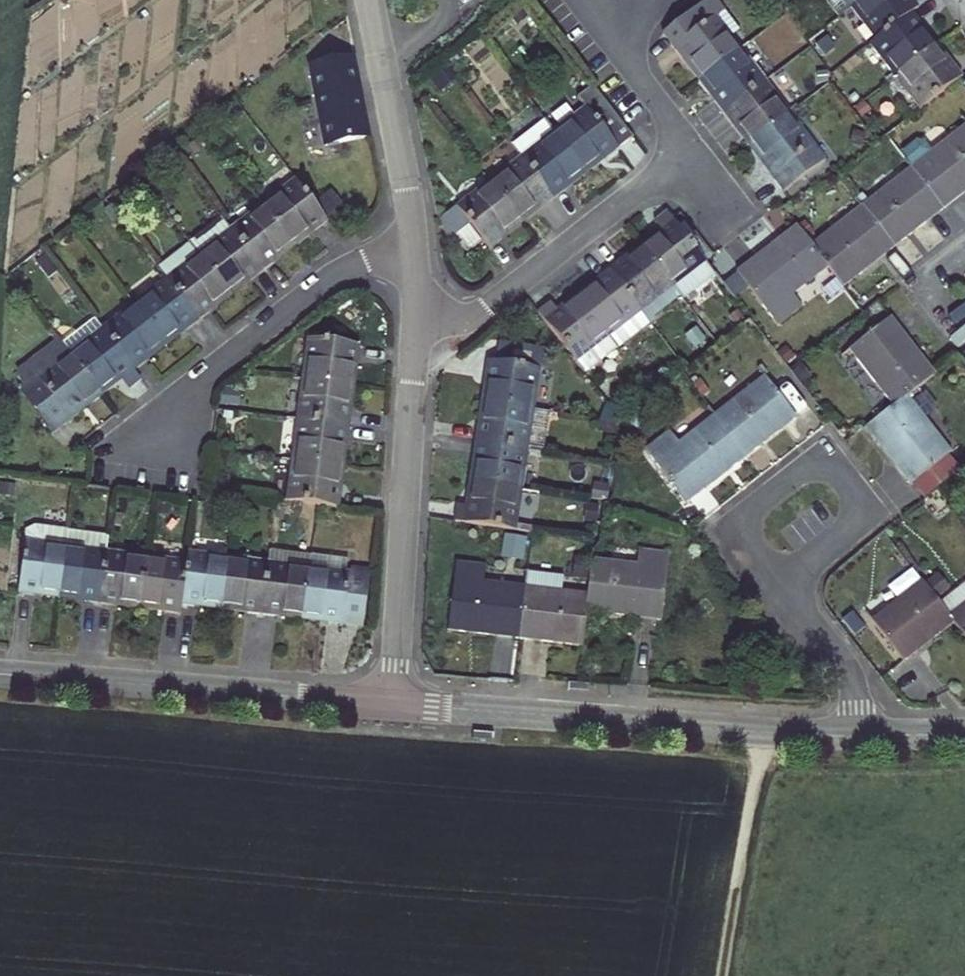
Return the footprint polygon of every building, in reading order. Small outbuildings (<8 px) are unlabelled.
[(847,13),(838,0),(815,0),(833,24),(847,13)] [(847,13),(864,0),(838,0),(847,13)] [(871,46),(906,19),(914,13),(905,0),(864,0),(847,13),(871,46)] [(699,83),(739,53),(719,26),(726,20),(716,4),(667,41),(699,83)] [(906,19),(871,46),(864,51),(888,84),(932,54),(906,19)] [(739,53),(699,83),(723,116),(764,85),(739,53)] [(932,54),(888,84),(912,118),(955,85),(932,54)] [(364,141),(349,63),(306,71),(321,149),(364,141)] [(789,117),(764,85),(723,116),(748,148),(789,117)] [(552,133),(586,176),(634,140),(593,87),(578,97),(586,107),(552,133)] [(832,173),(789,117),(748,148),(790,205),(832,173)] [(553,200),(586,176),(552,133),(543,121),(511,145),(520,157),(553,200)] [(943,212),(964,194),(964,127),(910,170),(943,212)] [(553,200),(520,157),(488,181),(521,225),(553,200)] [(861,209),(893,251),(943,212),(910,170),(861,209)] [(521,225),(488,181),(438,219),(444,247),(455,239),(470,226),(488,250),(521,225)] [(260,209),(292,250),(325,224),(293,183),(260,209)] [(260,276),(292,250),(260,209),(229,234),(260,276)] [(844,290),(893,251),(861,209),(811,248),(829,270),(844,290)] [(641,249),(673,290),(683,302),(716,277),(667,214),(648,229),(655,238),(641,249)] [(187,247),(197,260),(229,234),(219,221),(187,247)] [(455,239),(472,262),(488,250),(470,226),(455,239)] [(811,248),(797,229),(737,275),(778,328),(802,309),(793,298),(829,270),(811,248)] [(197,260),(229,301),(260,276),(229,234),(197,260)] [(155,273),(165,286),(197,260),(187,247),(155,273)] [(683,302),(673,290),(641,249),(608,273),(640,314),(650,327),(683,302)] [(197,327),(229,301),(197,260),(165,286),(197,327)] [(640,314),(608,273),(576,298),(616,352),(650,327),(640,314)] [(197,327),(165,286),(133,311),(165,352),(197,327)] [(616,352),(576,298),(558,312),(551,302),(535,313),(584,376),(616,352)] [(165,352),(133,311),(102,336),(134,378),(165,352)] [(841,356),(886,415),(905,400),(928,382),(883,322),(841,356)] [(70,361),(102,336),(93,325),(62,350),(70,361)] [(134,378),(102,336),(70,361),(103,403),(122,387),(130,396),(141,387),(134,378)] [(543,345),(494,337),(491,357),(532,363),(537,365),(540,365),(543,345)] [(305,340),(299,381),(351,387),(357,346),(305,340)] [(14,388),(23,400),(70,361),(62,350),(14,388)] [(485,357),(479,402),(530,411),(537,365),(532,363),(491,357),(485,357)] [(103,403),(70,361),(23,400),(55,440),(103,403)] [(764,379),(713,417),(747,461),(796,425),(764,379)] [(299,381),(293,420),(346,428),(351,387),(299,381)] [(886,415),(861,434),(905,491),(907,490),(945,460),(949,458),(905,400),(886,415)] [(479,402),(473,443),(525,451),(530,411),(479,402)] [(671,434),(644,453),(685,509),(747,461),(713,417),(678,444),(671,434)] [(346,428),(293,420),(287,460),(340,468),(346,428)] [(467,483),(519,490),(525,451),(473,443),(467,483)] [(340,468),(287,460),(281,502),(334,509),(340,468)] [(945,460),(907,490),(918,504),(957,475),(945,460)] [(513,532),(519,490),(467,483),(461,523),(513,532)] [(55,608),(63,552),(65,533),(29,530),(19,535),(11,603),(55,608)] [(65,533),(63,552),(55,608),(96,613),(103,557),(105,537),(65,533)] [(501,561),(525,563),(527,539),(504,537),(501,561)] [(588,592),(585,611),(664,620),(672,551),(644,547),(642,563),(593,557),(588,592)] [(267,548),(265,563),(258,619),(299,623),(307,553),(267,548)] [(185,553),(184,565),(178,610),(218,614),(225,558),(185,553)] [(346,558),(307,553),(299,623),(364,630),(367,574),(344,572),(346,558)] [(143,561),(103,557),(96,613),(136,617),(143,561)] [(265,563),(225,558),(218,614),(258,619),(265,563)] [(178,610),(184,565),(143,561),(136,617),(176,621),(178,610)] [(518,641),(525,586),(480,582),(482,565),(453,562),(446,635),(518,641)] [(927,586),(941,601),(952,592),(937,576),(927,586)] [(951,624),(938,607),(917,580),(866,619),(900,663),(951,624)] [(588,592),(525,586),(518,641),(581,646),(585,611),(588,592)] [(938,607),(951,624),(964,642),(964,587),(938,607)]
